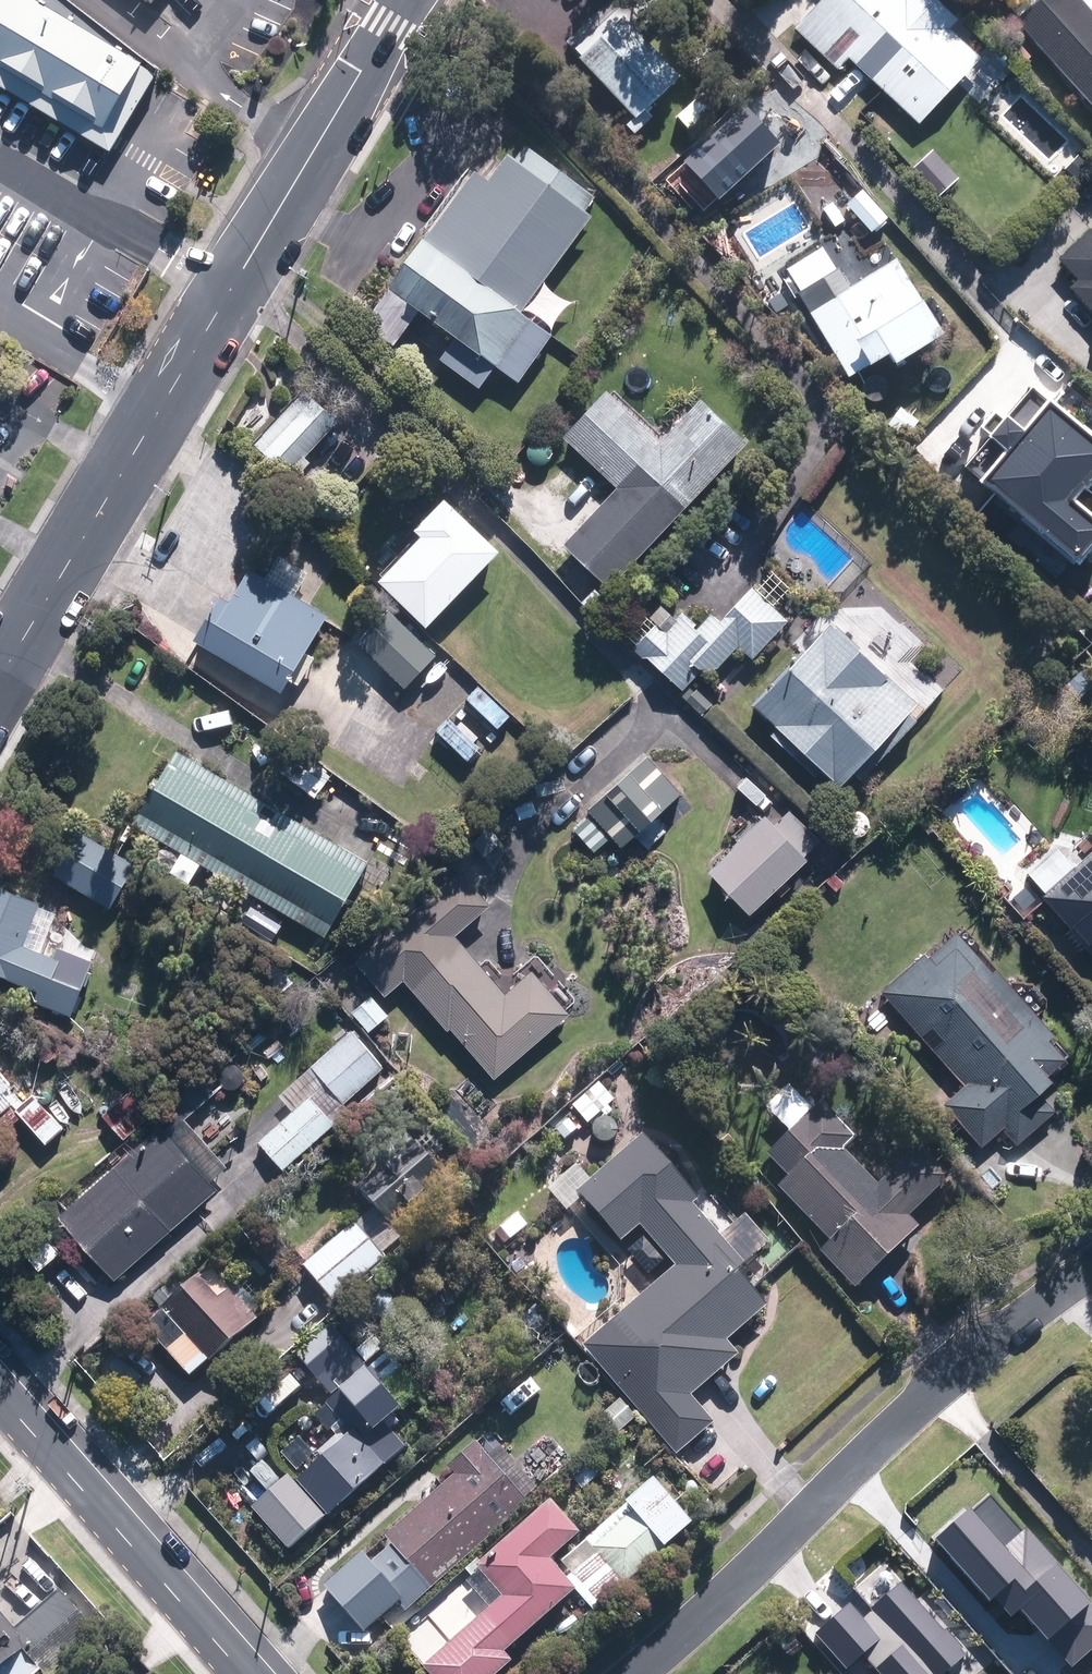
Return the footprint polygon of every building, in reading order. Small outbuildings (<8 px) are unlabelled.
[(116,153),(162,76),(68,0),(0,0),(0,83),(116,153)] [(924,124),(987,59),(956,29),(965,20),(944,0),(827,0),(799,30),(842,71),(855,59),(924,124)] [(1080,0),(1038,0),(1012,24),(1091,111),(1091,14),(1080,0)] [(589,57),(586,60),(634,110),(625,118),(640,134),(658,117),(652,111),(688,78),(644,32),(651,25),(630,2),(581,49),(589,57)] [(527,313),(598,217),(591,212),(601,199),(532,147),(522,161),(516,156),(496,183),(482,172),(369,324),(399,347),(426,310),(462,336),(445,360),(484,389),(502,367),(522,383),(558,335),(527,313)] [(1090,229),(1056,261),(1078,284),(1069,291),(1091,316),(1091,231),(1090,229)] [(805,293),(855,378),(880,363),(883,369),(903,356),(909,366),(956,336),(934,302),(926,308),(898,263),(857,289),(845,269),(805,293)] [(306,461),(339,424),(303,392),(254,447),(294,483),(310,465),(306,461)] [(569,546),(613,589),(753,444),(707,400),(667,442),(613,392),(569,438),(623,489),(569,546)] [(1042,405),(1017,434),(999,418),(979,441),(997,457),(973,485),(1071,568),(1091,543),(1091,520),(1070,501),(1082,487),(1091,496),(1091,448),(1042,405)] [(329,481),(316,469),(306,480),(319,492),(329,481)] [(386,583),(434,629),(508,554),(453,501),(422,533),(429,538),(386,583)] [(287,693),(333,616),(255,570),(236,603),(228,598),(202,642),(287,693)] [(758,659),(794,621),(759,588),(725,624),(715,615),(701,629),(700,628),(702,625),(686,611),(669,630),(663,623),(638,650),(648,659),(654,659),(687,690),(707,670),(722,669),(744,647),(758,659)] [(394,610),(362,644),(410,690),(442,657),(394,610)] [(861,774),(869,781),(925,723),(917,715),(926,706),(840,624),(811,655),(807,651),(776,684),(781,688),(762,708),(783,729),(777,736),(821,779),(829,771),(848,788),(861,774)] [(1079,672),(1091,684),(1091,659),(1079,672)] [(477,687),(463,701),(494,731),(507,717),(477,687)] [(706,716),(717,705),(702,691),(691,702),(706,716)] [(451,718),(435,734),(466,764),(482,748),(451,718)] [(374,864),(182,752),(138,827),(330,938),(374,864)] [(681,793),(648,757),(570,830),(604,866),(681,793)] [(715,874),(755,917),(814,861),(810,856),(826,842),(796,811),(780,826),(772,818),(740,848),(742,849),(715,874)] [(87,834),(60,876),(115,910),(142,868),(87,834)] [(1081,868),(1063,849),(1033,875),(1051,895),(1048,898),(1076,931),(1080,928),(1091,942),(1091,858),(1081,868)] [(456,1030),(500,1081),(576,1016),(538,972),(511,995),(461,936),(496,907),(467,873),(360,963),(390,998),(410,981),(453,1032),(456,1030)] [(98,963),(62,949),(58,959),(28,947),(46,905),(0,886),(0,975),(43,992),(39,1003),(76,1018),(98,963)] [(277,940),(286,926),(255,908),(246,921),(277,940)] [(930,955),(887,993),(970,1087),(949,1105),(986,1149),(1007,1130),(1022,1146),(1061,1111),(1049,1097),(1063,1085),(1056,1077),(1074,1061),(1057,1042),(1062,1037),(985,950),(986,948),(970,929),(934,961),(930,955)] [(373,1034),(393,1017),(376,996),(356,1014),(373,1034)] [(46,1061),(52,1064),(67,1053),(67,1047),(56,1032),(35,1047),(46,1061)] [(314,1069),(348,1105),(388,1069),(355,1032),(314,1069)] [(87,1050),(95,1054),(100,1045),(92,1041),(87,1050)] [(27,1118),(51,1146),(68,1131),(38,1097),(28,1105),(14,1091),(18,1087),(0,1068),(0,1121),(7,1115),(17,1127),(27,1118)] [(576,1109),(592,1126),(618,1103),(603,1085),(576,1109)] [(107,1116),(128,1141),(162,1112),(141,1087),(107,1116)] [(794,1180),(783,1190),(835,1244),(825,1255),(860,1292),(924,1231),(915,1221),(956,1180),(926,1148),(884,1189),(849,1151),(860,1141),(841,1122),(843,1120),(828,1104),(819,1113),(795,1088),(772,1110),(797,1137),(773,1160),(794,1180)] [(289,1173),(340,1127),(313,1097),(262,1143),(289,1173)] [(560,1132),(569,1142),(582,1131),(573,1121),(560,1132)] [(63,1216),(119,1282),(177,1232),(176,1231),(223,1191),(218,1185),(221,1182),(173,1127),(169,1130),(167,1128),(63,1216)] [(361,1227),(308,1271),(337,1306),(391,1262),(387,1256),(461,1194),(409,1132),(376,1161),(385,1172),(363,1189),(379,1209),(360,1225),(361,1227)] [(650,1140),(583,1196),(626,1245),(646,1228),(682,1270),(588,1349),(680,1457),(718,1425),(695,1398),(743,1358),(732,1344),(773,1309),(745,1276),(752,1270),(698,1208),(704,1203),(650,1140)] [(40,1229),(20,1248),(39,1269),(59,1251),(40,1229)] [(216,1366),(263,1323),(215,1271),(150,1330),(195,1381),(214,1364),(216,1366)] [(301,1358),(339,1403),(332,1408),(345,1424),(335,1432),(342,1440),(322,1456),(328,1463),(303,1485),(331,1519),(410,1452),(392,1430),(409,1416),(405,1412),(409,1408),(377,1370),(374,1373),(336,1328),(301,1358)] [(619,1439),(641,1420),(625,1401),(603,1420),(619,1439)] [(408,1615),(534,1506),(490,1454),(390,1541),(397,1549),(390,1554),(376,1539),(389,1529),(376,1514),(323,1560),(347,1587),(371,1566),(374,1569),(370,1572),(408,1615)] [(575,1480),(585,1492),(602,1477),(591,1466),(575,1480)] [(661,1483),(591,1543),(601,1556),(571,1582),(556,1565),(586,1538),(558,1506),(483,1571),(509,1601),(429,1670),(433,1673),(507,1673),(517,1665),(510,1656),(581,1594),(601,1617),(643,1581),(641,1578),(699,1528),(661,1483)] [(0,1604),(0,1673),(39,1673),(46,1669),(50,1673),(101,1629),(63,1587),(19,1626),(0,1604)] [(794,1661),(807,1650),(793,1632),(780,1643),(794,1661)] [(920,1646),(890,1673),(946,1673),(920,1646)] [(1035,1673),(1091,1673),(1091,1665),(1035,1673)]
